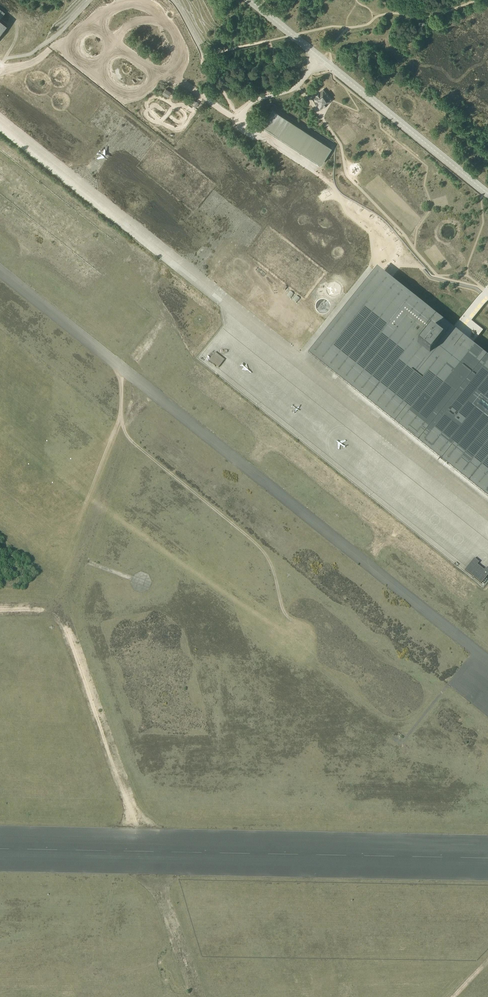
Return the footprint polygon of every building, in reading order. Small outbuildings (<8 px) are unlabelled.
[(172,92),(166,88),(163,93),(168,97),(172,92)] [(324,89),(312,97),(321,109),(323,107),(330,102),(332,101),(324,89)] [(320,165),(331,147),(272,108),(261,126),(320,165)] [(487,504),(487,356),(387,281),(375,271),(306,357),(487,504)] [(474,559),(467,567),(467,568),(466,569),(465,570),(481,583),(481,584),(487,575),(487,570),(486,568),(484,570),(477,565),(479,563),(474,559)]
